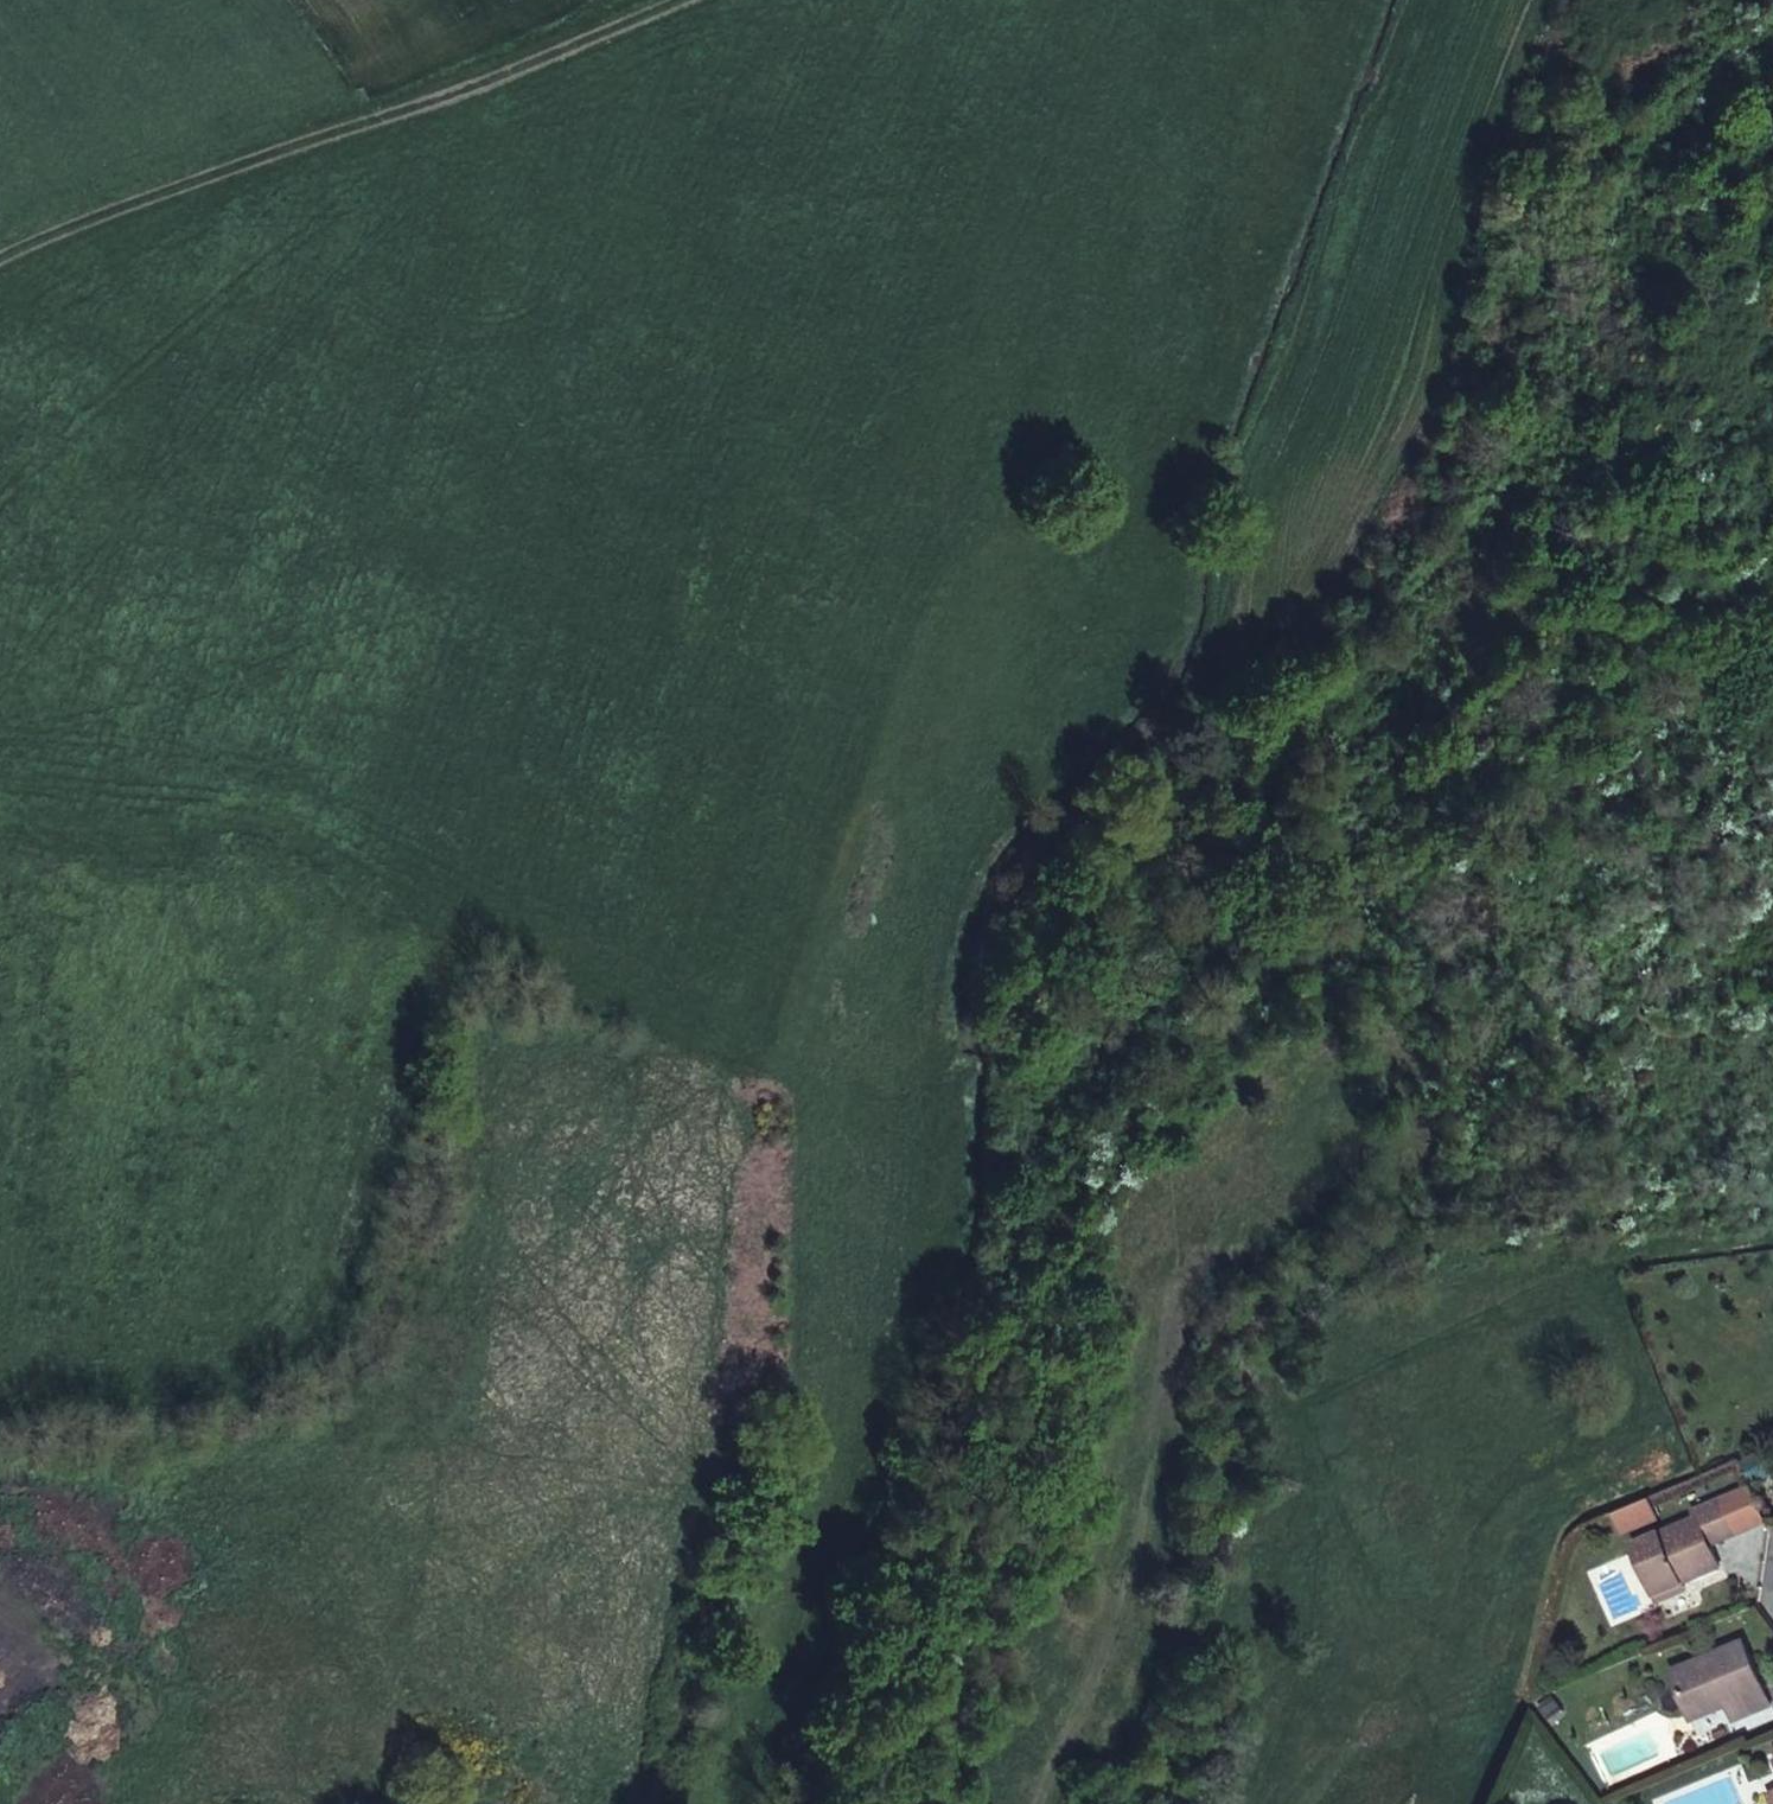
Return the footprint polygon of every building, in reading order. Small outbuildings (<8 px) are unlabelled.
[(1761,1456),(1745,1464),(1754,1484),(1771,1475),(1761,1456)] [(1753,1485),(1723,1498),(1697,1509),(1701,1518),(1637,1544),(1658,1593),(1685,1581),(1723,1565),(1708,1534),(1719,1530),(1723,1539),(1738,1533),(1768,1520),(1753,1485)] [(1652,1498),(1618,1512),(1626,1531),(1659,1517),(1652,1498)] [(1658,1593),(1661,1600),(1688,1588),(1685,1581),(1658,1593)] [(1698,1711),(1732,1697),(1741,1718),(1772,1704),(1772,1694),(1750,1643),(1682,1673),(1698,1711)]
